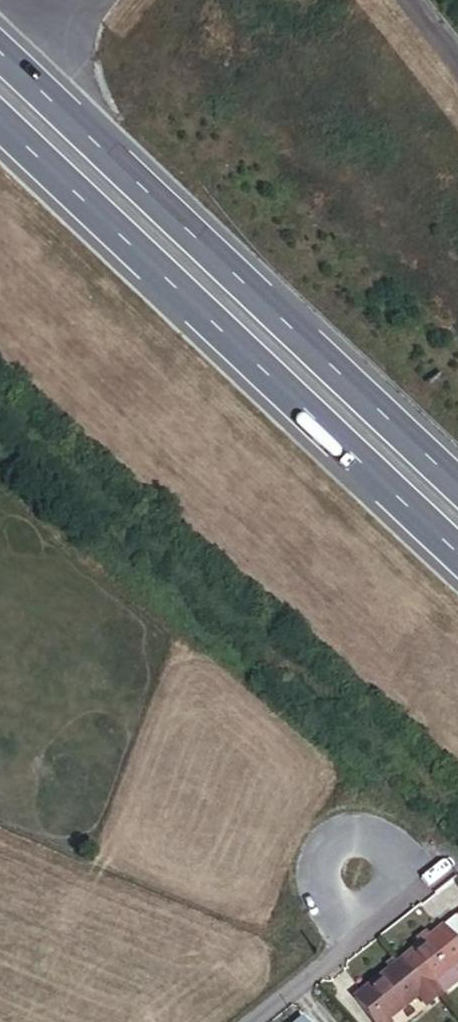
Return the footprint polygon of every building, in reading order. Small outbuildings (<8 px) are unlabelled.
[(449,933),(457,944),(457,925),(449,933)] [(449,933),(444,928),(403,963),(430,994),(457,970),(457,944),(449,933)] [(430,994),(403,963),(360,999),(379,1021),(396,1021),(423,999),(430,994)] [(457,989),(457,970),(430,994),(423,999),(433,1010),(457,989)]
